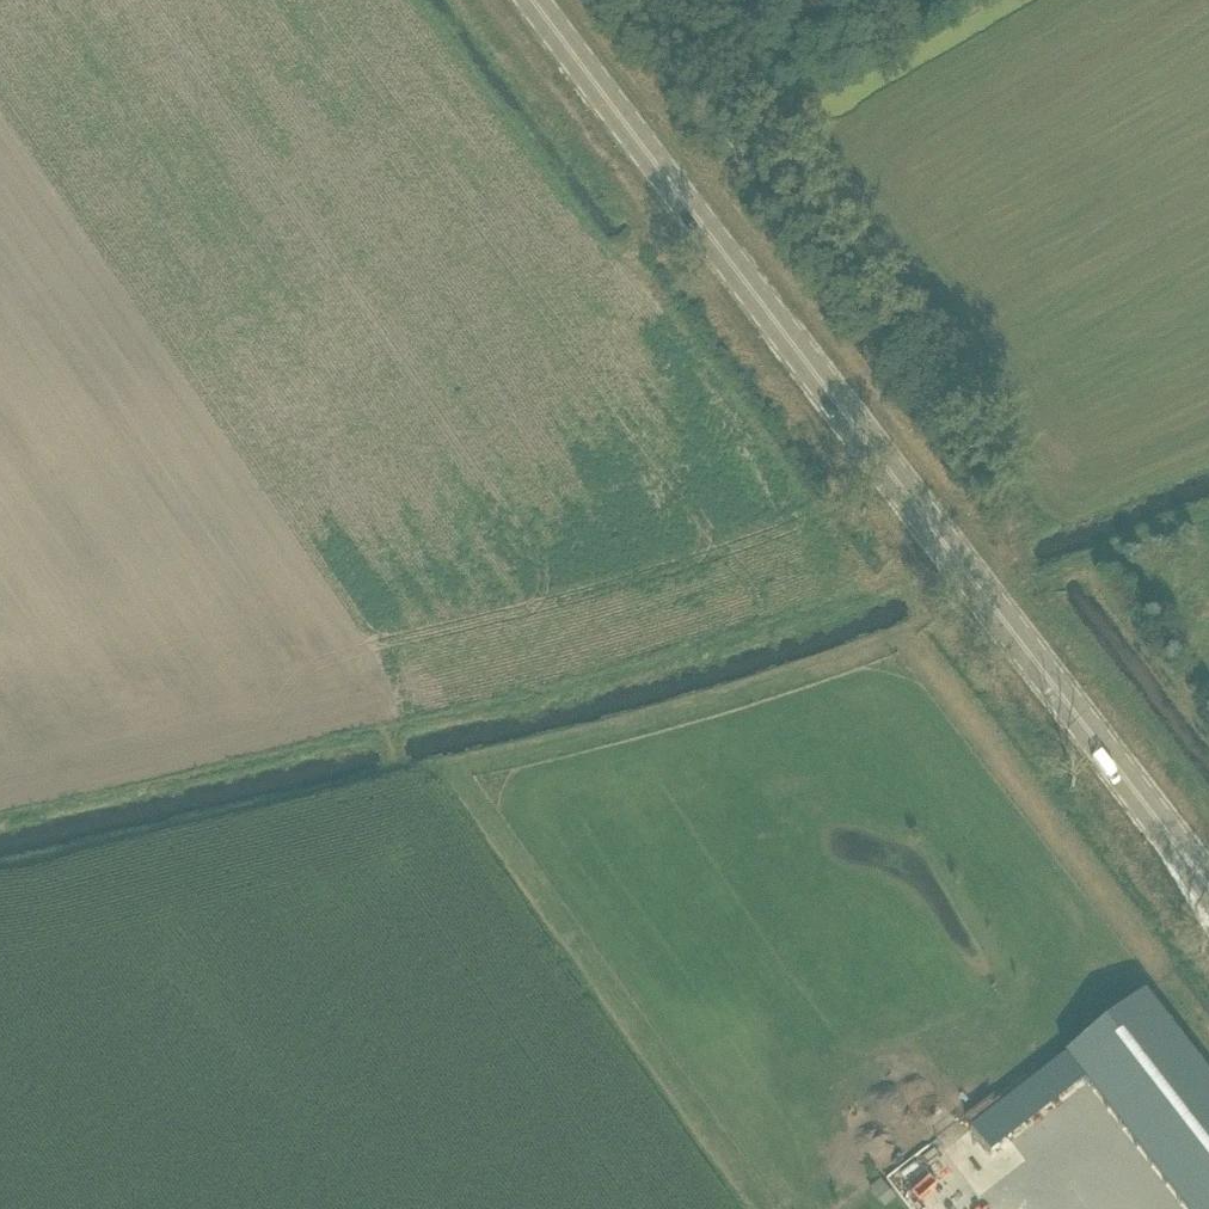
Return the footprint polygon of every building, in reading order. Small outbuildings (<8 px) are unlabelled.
[(1066,1058),(1087,1084),(1183,1208),(1208,1208),(1208,1079),(1145,996),(1066,1058)]
